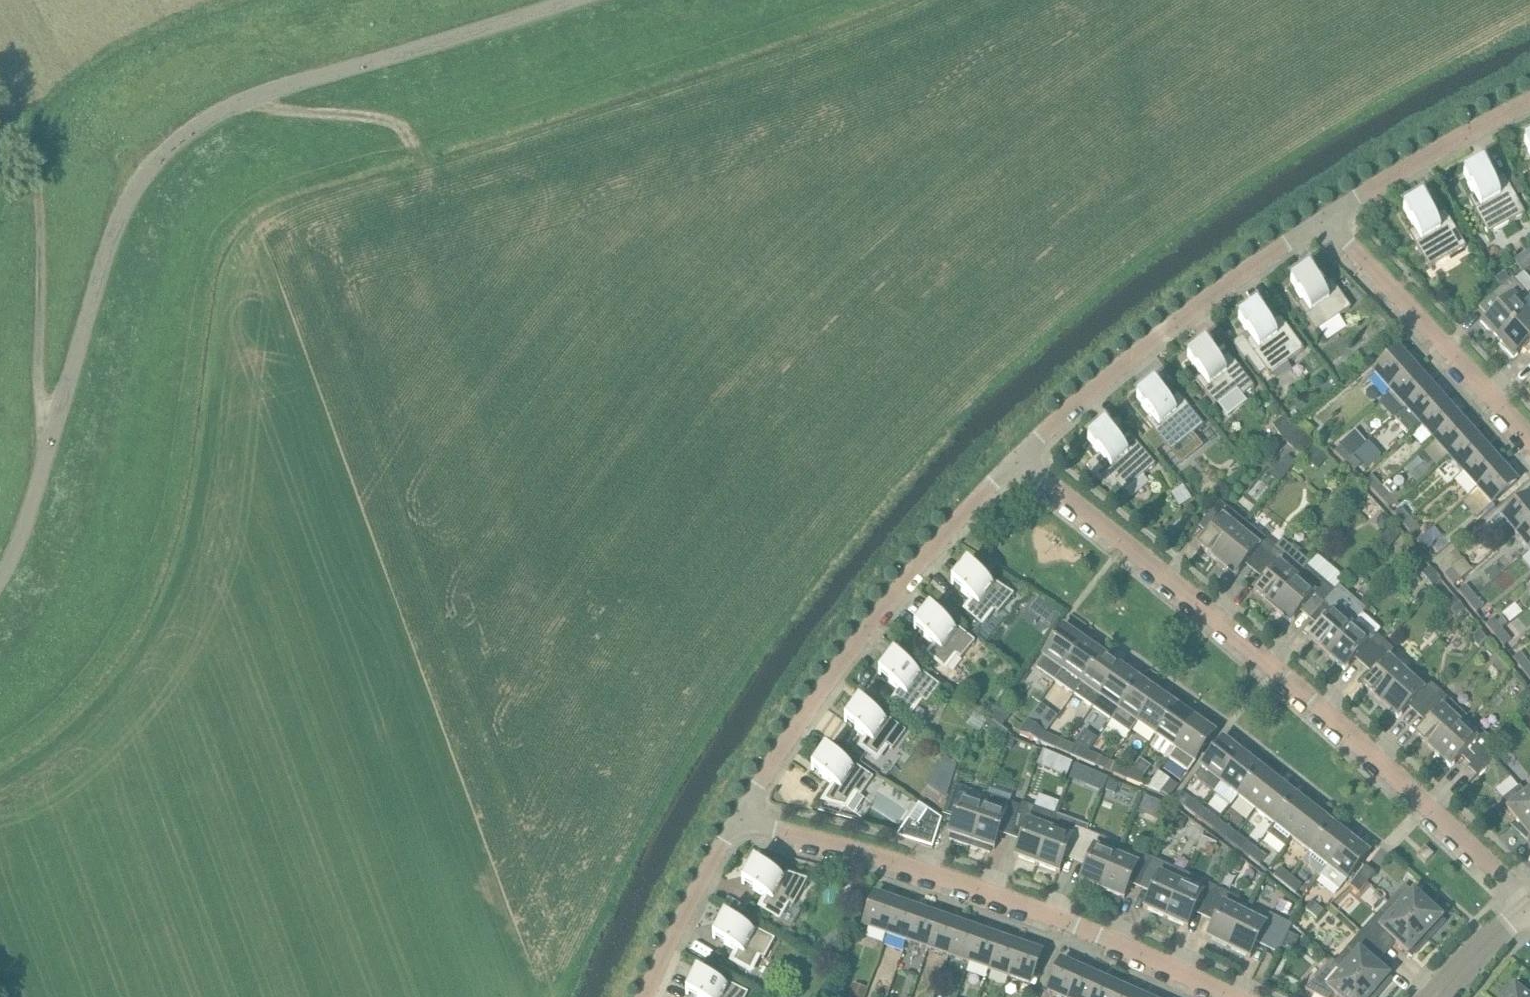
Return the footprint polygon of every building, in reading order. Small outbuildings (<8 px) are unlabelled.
[(1463,176),(1465,178),(1474,194),(1468,198),(1488,234),(1525,214),(1505,177),(1493,184),(1483,165),(1463,176)] [(1403,211),(1405,213),(1414,229),(1408,232),(1429,268),(1466,247),(1445,211),(1433,218),(1422,200),(1403,211)] [(1309,271),(1290,283),(1302,301),(1297,304),(1316,332),(1351,308),(1332,281),(1321,288),(1309,271)] [(1490,331),(1498,340),(1527,313),(1520,305),(1529,296),(1512,277),(1493,295),(1503,306),(1487,320),(1486,318),(1480,323),(1489,332),(1490,331)] [(1247,333),(1232,344),(1244,360),(1247,358),(1259,375),(1266,370),(1269,375),(1304,350),(1299,344),(1280,316),(1269,324),(1258,309),(1256,307),(1238,320),(1240,322),(1247,333)] [(1498,340),(1507,349),(1505,350),(1513,359),(1518,355),(1517,353),(1529,341),(1529,316),(1527,313),(1498,340)] [(1205,345),(1187,359),(1189,361),(1200,375),(1195,379),(1215,406),(1217,405),(1227,417),(1247,402),(1243,397),(1255,387),(1228,354),(1218,362),(1207,347),(1205,345)] [(1390,391),(1415,368),(1409,361),(1406,363),(1397,353),(1374,373),(1390,391)] [(1415,368),(1390,391),(1404,407),(1430,384),(1415,368)] [(1444,401),(1430,384),(1404,407),(1393,417),(1407,433),(1419,423),(1444,401)] [(1150,416),(1145,420),(1171,452),(1204,425),(1178,393),(1167,401),(1154,385),(1137,399),(1150,416)] [(1444,401),(1419,423),(1433,439),(1459,417),(1444,401)] [(1284,441),(1296,430),(1295,429),(1285,416),(1277,422),(1275,430),(1283,441),(1284,441)] [(1473,433),(1459,417),(1433,439),(1448,456),(1473,433)] [(1304,421),(1298,428),(1309,437),(1315,430),(1304,421)] [(1104,427),(1088,441),(1099,454),(1086,465),(1091,471),(1089,473),(1112,492),(1118,486),(1124,493),(1156,465),(1128,433),(1118,442),(1104,427)] [(1303,456),(1314,442),(1309,437),(1298,428),(1297,427),(1295,429),(1296,430),(1284,441),(1303,456)] [(1473,433),(1448,456),(1462,472),(1487,449),(1473,433)] [(1315,445),(1303,458),(1317,470),(1329,457),(1315,445)] [(1341,446),(1334,452),(1344,462),(1350,455),(1341,446)] [(1502,465),(1487,449),(1462,472),(1476,488),(1502,465)] [(1360,465),(1350,455),(1344,462),(1354,472),(1360,465)] [(1287,456),(1282,462),(1292,470),(1297,463),(1287,456)] [(1502,465),(1476,488),(1492,505),(1517,482),(1502,465)] [(1371,476),(1365,482),(1374,492),(1381,486),(1371,476)] [(1390,496),(1381,486),(1374,492),(1383,502),(1390,496)] [(1529,523),(1529,497),(1529,496),(1502,517),(1516,534),(1529,523)] [(1217,562),(1241,533),(1247,524),(1220,502),(1204,521),(1213,529),(1199,547),(1217,562)] [(1401,508),(1394,514),(1403,524),(1410,518),(1401,508)] [(1381,517),(1377,521),(1378,529),(1383,533),(1390,525),(1381,517)] [(1419,529),(1410,518),(1403,524),(1412,535),(1419,529)] [(1516,534),(1529,551),(1529,523),(1516,534)] [(1247,524),(1241,533),(1217,562),(1236,577),(1250,559),(1260,567),(1276,547),(1247,524)] [(1433,546),(1424,535),(1417,541),(1426,552),(1433,546)] [(1282,539),(1276,547),(1260,567),(1269,575),(1254,592),(1272,608),(1307,567),(1310,563),(1282,539)] [(1379,540),(1374,546),(1384,555),(1389,549),(1379,540)] [(1409,557),(1412,554),(1412,549),(1409,546),(1404,545),(1401,548),(1401,553),(1404,556),(1409,557)] [(966,565),(955,579),(956,579),(952,584),(974,602),(967,610),(982,623),(993,610),(998,614),(1014,595),(996,583),(993,587),(967,565),(966,566),(966,565)] [(1334,591),(1307,567),(1272,608),(1291,623),(1306,605),(1315,613),(1331,594),(1335,591),(1334,591)] [(1432,585),(1440,579),(1431,568),(1423,574),(1432,585)] [(1445,575),(1454,586),(1461,580),(1451,569),(1445,575)] [(1309,639),(1327,655),(1352,626),(1362,614),(1366,609),(1339,586),(1335,591),(1331,594),(1315,613),(1324,622),(1309,639)] [(1465,586),(1458,592),(1467,602),(1474,596),(1465,586)] [(1483,607),(1474,596),(1467,602),(1476,613),(1483,607)] [(1465,608),(1456,597),(1448,604),(1457,615),(1465,608)] [(1029,611),(1051,629),(1061,618),(1038,599),(1029,611)] [(918,624),(914,629),(937,647),(930,655),(945,667),(955,655),(961,659),(975,642),(958,629),(956,632),(929,610),(929,611),(929,610),(918,624)] [(1360,653),(1369,661),(1386,642),(1377,634),(1380,630),(1362,614),(1352,626),(1327,655),(1345,671),(1360,653)] [(1493,619),(1486,625),(1495,636),(1502,630),(1493,619)] [(1055,681),(1063,670),(1083,641),(1063,627),(1062,628),(1063,629),(1036,668),(1055,681)] [(1510,641),(1502,630),(1495,636),(1503,646),(1510,641)] [(1475,635),(1474,642),(1479,647),(1487,640),(1480,631),(1475,635)] [(1055,681),(1074,694),(1102,654),(1083,641),(1063,670),(1055,681)] [(1396,652),(1386,642),(1369,661),(1378,669),(1363,687),(1380,703),(1406,675),(1389,660),(1396,652)] [(1513,659),(1521,669),(1529,664),(1520,653),(1513,659)] [(1120,667),(1102,654),(1074,694),(1092,707),(1120,667)] [(895,701),(911,713),(921,700),(927,704),(940,687),(923,674),(921,677),(893,656),(882,670),(883,670),(879,675),(902,692),(895,701)] [(1529,664),(1521,669),(1529,680),(1529,665),(1529,664)] [(1092,707),(1111,720),(1139,681),(1120,667),(1092,707)] [(1423,710),(1440,691),(1423,675),(1415,683),(1406,675),(1380,703),(1398,719),(1414,702),(1423,710)] [(1140,682),(1139,681),(1111,720),(1130,734),(1137,723),(1158,694),(1151,689),(1154,686),(1143,678),(1140,682)] [(1467,716),(1440,691),(1423,710),(1432,718),(1416,735),(1433,752),(1467,716)] [(1517,702),(1524,709),(1529,703),(1529,696),(1526,692),(1517,702)] [(1137,723),(1156,736),(1176,707),(1158,694),(1137,723)] [(861,748),(877,759),(887,746),(893,750),(906,732),(888,719),(886,723),(859,703),(858,703),(848,717),(845,722),(868,739),(861,748)] [(1002,728),(1005,723),(1013,712),(1001,703),(990,719),(1002,728)] [(981,711),(990,718),(995,711),(986,704),(981,711)] [(1019,733),(1042,743),(1046,734),(1057,718),(1039,705),(1028,721),(1025,725),(1019,733)] [(1175,749),(1195,720),(1176,707),(1156,736),(1175,749)] [(1467,751),(1476,759),(1486,749),(1493,741),(1476,725),(1467,716),(1433,752),(1451,768),(1467,751)] [(1175,749),(1168,759),(1188,773),(1195,763),(1196,762),(1195,761),(1214,734),(1215,735),(1216,734),(1213,732),(1215,729),(1204,721),(1201,724),(1195,720),(1175,749)] [(1046,734),(1042,743),(1054,749),(1058,739),(1046,734)] [(1009,737),(1005,747),(1012,750),(1016,740),(1009,737)] [(1221,740),(1223,741),(1195,777),(1213,791),(1242,755),(1222,739),(1221,740)] [(1075,746),(1071,756),(1085,762),(1089,752),(1075,746)] [(1494,758),(1486,749),(1476,759),(1468,767),(1477,776),(1494,758)] [(853,770),(825,751),(815,765),(812,770),(835,786),(825,801),(845,807),(855,793),(861,797),(873,778),(856,766),(853,770)] [(1089,752),(1085,762),(1097,767),(1101,757),(1089,752)] [(1242,755),(1213,791),(1231,805),(1238,797),(1260,769),(1242,755)] [(951,784),(957,765),(945,757),(934,773),(951,784)] [(1071,769),(1073,763),(1065,760),(1061,758),(1054,772),(1061,776),(1067,778),(1071,769)] [(1074,764),(1070,777),(1103,791),(1108,778),(1074,764)] [(1118,765),(1114,774),(1128,780),(1132,771),(1118,765)] [(1238,797),(1256,811),(1278,783),(1260,769),(1238,797)] [(1132,771),(1128,780),(1140,785),(1144,776),(1132,771)] [(1160,794),(1161,792),(1170,780),(1159,772),(1147,789),(1160,794)] [(1178,786),(1170,780),(1161,792),(1169,798),(1178,786)] [(1109,781),(1105,790),(1114,794),(1118,785),(1109,781)] [(1296,797),(1278,783),(1256,811),(1274,825),(1296,797)] [(971,841),(983,806),(963,800),(966,788),(953,784),(953,785),(946,806),(945,808),(957,812),(950,833),(949,832),(948,833),(971,841)] [(1519,785),(1500,800),(1524,830),(1520,834),(1528,841),(1527,841),(1528,842),(1529,841),(1529,799),(1527,795),(1519,785)] [(987,795),(983,806),(971,841),(995,849),(995,848),(993,847),(1001,826),(1012,830),(1021,806),(987,795)] [(1274,825),(1267,833),(1285,848),(1292,839),(1314,811),(1296,797),(1274,825)] [(1165,807),(1145,799),(1138,817),(1158,825),(1165,807)] [(1183,807),(1195,815),(1201,807),(1189,799),(1183,807)] [(1015,855),(1014,856),(1037,864),(1055,815),(1034,807),(1033,811),(1021,806),(1012,830),(1024,834),(1016,855),(1015,855)] [(897,837),(933,848),(942,819),(929,810),(923,829),(906,824),(897,837)] [(1332,825),(1314,811),(1292,839),(1310,853),(1332,825)] [(1207,812),(1201,820),(1213,829),(1219,821),(1207,812)] [(1078,855),(1087,831),(1075,827),(1077,823),(1055,815),(1037,864),(1060,873),(1060,872),(1059,871),(1067,851),(1078,855)] [(1187,820),(1176,816),(1171,827),(1182,831),(1187,820)] [(1230,829),(1219,821),(1213,829),(1224,837),(1230,829)] [(1332,825),(1310,853),(1303,862),(1321,876),(1350,839),(1332,825)] [(1080,879),(1079,881),(1102,890),(1116,856),(1105,852),(1110,841),(1087,831),(1078,855),(1090,860),(1081,880),(1080,879)] [(1370,855),(1350,839),(1321,876),(1339,891),(1367,855),(1369,856),(1370,855)] [(1244,840),(1237,848),(1249,857),(1255,849),(1244,840)] [(1417,855),(1425,864),(1434,855),(1425,847),(1417,855)] [(1266,857),(1255,849),(1249,857),(1260,865),(1266,857)] [(1136,864),(1116,856),(1102,890),(1124,899),(1125,898),(1123,898),(1132,877),(1143,882),(1154,859),(1140,853),(1136,864)] [(1144,906),(1143,908),(1165,918),(1186,873),(1186,872),(1154,859),(1143,882),(1154,887),(1145,907),(1144,906)] [(1237,873),(1241,864),(1234,861),(1230,870),(1237,873)] [(793,906),(808,881),(787,874),(784,880),(754,863),(754,864),(753,864),(745,879),(742,884),(750,888),(767,898),(762,908),(792,925),(801,911),(793,906)] [(1365,866),(1350,886),(1359,893),(1375,873),(1365,866)] [(1280,868),(1273,876),(1285,885),(1291,877),(1280,868)] [(1186,873),(1165,918),(1188,928),(1188,927),(1187,926),(1196,906),(1207,911),(1218,888),(1186,873)] [(1302,886),(1291,877),(1285,885),(1296,894),(1302,886)] [(863,898),(868,883),(856,880),(852,895),(863,898)] [(1432,911),(1404,885),(1388,903),(1428,940),(1445,922),(1441,919),(1444,916),(1443,915),(1442,916),(1435,908),(1432,911)] [(1209,936),(1207,936),(1206,937),(1228,948),(1245,915),(1234,910),(1240,899),(1218,888),(1207,911),(1218,916),(1209,936)] [(887,934),(898,902),(888,899),(887,902),(873,898),(864,926),(887,934)] [(1312,901),(1305,909),(1316,919),(1323,911),(1312,901)] [(898,902),(887,934),(907,942),(918,909),(898,902)] [(1428,940),(1388,903),(1361,932),(1380,949),(1390,937),(1407,954),(1406,955),(1407,956),(1408,954),(1412,958),(1428,940)] [(939,916),(918,909),(907,942),(927,949),(939,916)] [(1264,924),(1245,915),(1228,948),(1250,959),(1251,957),(1249,957),(1259,937),(1270,942),(1281,920),(1269,914),(1264,924)] [(927,949),(948,956),(959,924),(939,916),(927,949)] [(715,933),(716,933),(713,939),(738,952),(733,962),(750,971),(758,956),(764,960),(775,940),(756,930),(754,933),(724,918),(715,933)] [(1292,925),(1281,920),(1270,942),(1281,947),(1292,925)] [(959,924),(948,956),(968,963),(979,931),(959,924)] [(1000,938),(979,931),(968,963),(989,970),(1000,938)] [(1344,970),(1375,996),(1377,996),(1392,980),(1388,977),(1389,976),(1388,975),(1387,976),(1369,961),(1380,949),(1361,932),(1335,962),(1344,970)] [(1000,938),(989,970),(1009,977),(1020,945),(1000,938)] [(917,947),(905,943),(896,967),(909,971),(917,947)] [(1041,952),(1020,945),(1009,977),(1030,985),(1041,952)] [(1344,970),(1335,962),(1332,960),(1306,990),(1319,996),(1327,996),(1332,992),(1337,996),(1375,996),(1344,970)] [(1082,970),(1061,961),(1048,992),(1060,996),(1070,996),(1082,970)] [(1082,970),(1070,996),(1093,996),(1102,978),(1082,970)] [(696,973),(688,989),(689,989),(686,995),(691,996),(746,996),(748,993),(729,984),(727,988),(697,973),(696,974),(696,973)] [(1121,987),(1102,978),(1093,996),(1117,996),(1121,987)] [(1525,994),(1527,992),(1518,985),(1519,985),(1518,984),(1514,989),(1510,986),(1502,996),(1528,996),(1525,994)] [(864,991),(853,987),(849,996),(862,996),(864,991)] [(1121,987),(1117,996),(1141,996),(1121,987)]
